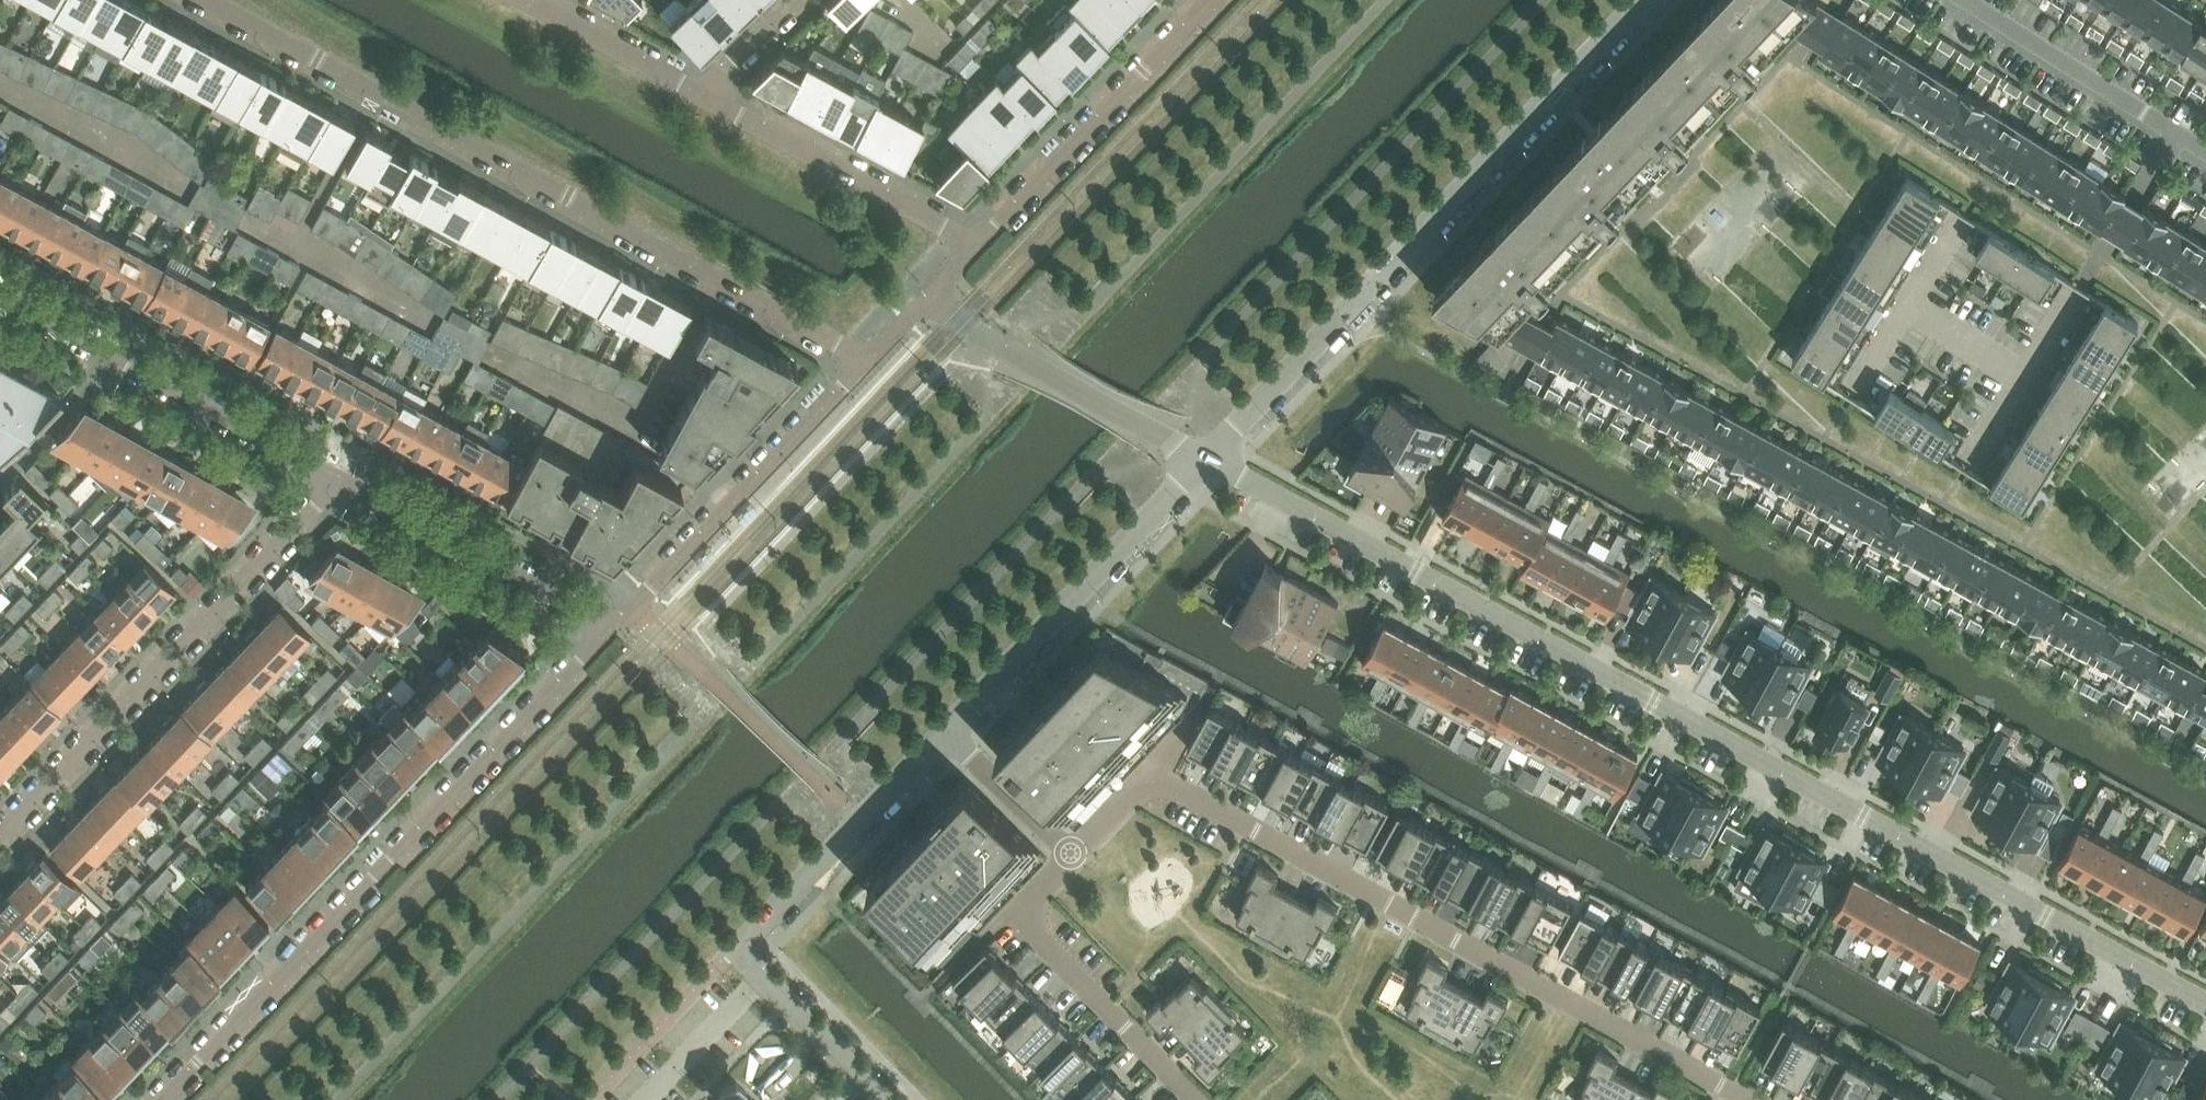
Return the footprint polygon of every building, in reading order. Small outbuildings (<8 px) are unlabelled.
[(60,0),(35,0),(55,11),(60,0)] [(90,0),(60,0),(55,11),(78,23),(90,0)] [(120,0),(90,0),(78,23),(101,36),(120,0)] [(146,8),(131,0),(120,0),(101,36),(124,48),(146,8)] [(625,11),(636,0),(605,0),(625,11)] [(720,0),(691,0),(687,4),(690,6),(719,37),(720,36),(715,31),(721,25),(726,30),(738,18),(720,0)] [(757,0),(720,0),(738,18),(757,0)] [(990,7),(983,0),(978,0),(972,7),(978,13),(981,16),(990,7)] [(1024,0),(1005,0),(1016,10),(1025,1),(1024,0)] [(1096,0),(1072,0),(1067,5),(1073,10),(1106,41),(1122,24),(1096,0)] [(1131,0),(1096,0),(1122,24),(1138,7),(1131,0)] [(1676,150),(1680,155),(1691,144),(1686,139),(1745,78),(1749,82),(1760,72),(1755,67),(1793,26),(1807,35),(1826,5),(1818,0),(1717,0),(1600,122),(1654,173),(1676,150)] [(1896,8),(1883,0),(1882,0),(1877,8),(1891,16),(1896,8)] [(2059,16),(2064,8),(2051,0),(2050,0),(2045,8),(2059,16)] [(2102,6),(2122,18),(2134,0),(2106,0),(2102,6)] [(2122,18),(2143,31),(2162,0),(2134,0),(2122,18)] [(2143,31),(2163,44),(2183,11),(2165,0),(2162,0),(2143,31)] [(719,37),(690,6),(670,25),(699,56),(719,37)] [(865,34),(877,11),(870,7),(857,30),(865,34)] [(147,61),(169,21),(168,20),(164,26),(157,23),(161,16),(146,8),(124,48),(147,61)] [(1106,41),(1073,10),(1054,29),(1088,60),(1106,41)] [(2183,11),(2163,44),(2183,57),(2204,24),(2183,11)] [(1911,29),(1916,21),(1902,12),(1897,20),(1911,29)] [(2070,12),(2065,20),(2079,29),(2084,21),(2070,12)] [(964,33),(973,24),(964,15),(955,25),(961,31),(964,33)] [(1843,15),(1820,51),(1840,64),(1863,28),(1843,15)] [(999,27),(992,21),(989,17),(980,27),(991,37),(999,27)] [(885,45),(897,22),(889,18),(877,41),(885,45)] [(170,74),(192,33),(169,21),(147,61),(170,74)] [(2205,65),(2205,26),(2204,24),(2183,57),(2203,69),(2205,65)] [(1931,42),(1936,33),(1922,25),(1917,33),(1931,42)] [(2085,33),(2095,39),(2099,41),(2104,33),(2090,25),(2085,33)] [(981,46),(991,37),(980,27),(971,36),(981,46)] [(1840,64),(1860,77),(1883,41),(1863,28),(1840,64)] [(1088,60),(1054,29),(1036,48),(1069,79),(1088,60)] [(193,86),(215,46),(192,33),(170,74),(193,86)] [(1951,54),(1956,46),(1942,37),(1937,46),(1951,54)] [(2110,37),(2105,45),(2119,54),(2124,46),(2110,37)] [(976,52),(969,45),(965,41),(961,45),(972,56),(976,52)] [(1860,77),(1881,90),(1903,54),(1883,41),(1860,77)] [(1069,79),(1036,48),(1031,43),(1015,60),(1020,65),(1053,97),(1069,79)] [(15,48),(7,44),(0,59),(0,70),(4,72),(15,48)] [(959,70),(972,56),(961,45),(948,59),(959,70)] [(216,99),(238,58),(215,46),(193,86),(216,99)] [(899,73),(912,50),(904,46),(891,69),(899,73)] [(786,99),(806,62),(783,49),(782,48),(750,79),(786,99)] [(1971,67),(1976,59),(1962,50),(1957,58),(1971,67)] [(2130,50),(2125,58),(2139,67),(2144,59),(2130,50)] [(1881,90),(1901,102),(1924,66),(1903,54),(1881,90)] [(28,83),(39,59),(30,55),(20,79),(28,83)] [(233,122),(239,111),(261,71),(238,58),(216,99),(210,110),(233,122)] [(809,111),(829,74),(806,62),(786,99),(809,111)] [(2145,71),(2159,79),(2164,71),(2150,62),(2145,71)] [(1982,63),(1977,71),(1991,80),(1996,71),(1982,63)] [(1020,65),(1002,84),(1035,116),(1053,97),(1020,65)] [(51,94),(62,70),(54,66),(43,90),(51,94)] [(1901,102),(1921,115),(1944,79),(1924,66),(1901,102)] [(938,95),(951,72),(943,67),(931,91),(938,95)] [(262,124),(284,83),(283,83),(279,89),(273,86),(276,79),(261,71),(239,111),(262,124)] [(832,124),(854,84),(853,83),(851,86),(829,74),(809,111),(832,124)] [(2170,75),(2165,83),(2179,92),(2184,84),(2170,75)] [(75,105),(86,81),(78,77),(67,101),(75,105)] [(1002,84),(997,79),(980,96),(1019,133),(1035,116),(1002,84)] [(1921,115),(1941,128),(1964,92),(1944,79),(1921,115)] [(2022,88),(2009,79),(2004,87),(2017,96),(2022,88)] [(285,136),(307,96),(284,83),(262,124),(285,136)] [(855,136),(877,96),(854,84),(832,124),(833,125),(837,118),(843,122),(840,128),(855,136)] [(99,116),(110,92),(102,88),(91,112),(99,116)] [(2185,96),(2195,102),(2199,105),(2204,96),(2190,88),(2185,96)] [(1941,128),(1961,141),(1984,104),(1964,92),(1941,128)] [(2043,101),(2029,92),(2024,100),(2037,109),(2043,101)] [(308,149),(330,109),(307,96),(285,136),(279,147),(302,160),(308,149)] [(878,149),(898,112),(876,100),(878,97),(877,96),(855,136),(878,149)] [(1019,133),(980,96),(964,113),(1002,150),(1019,133)] [(123,127),(134,103),(126,99),(115,123),(123,127)] [(1961,141),(1982,153),(2004,117),(1984,104),(1961,141)] [(2063,113),(2049,105),(2044,113),(2058,122),(2063,113)] [(332,162),(354,122),(330,109),(308,149),(332,162)] [(915,169),(939,125),(925,118),(921,125),(898,112),(878,149),(915,169)] [(144,139),(160,118),(153,113),(137,133),(144,139)] [(1002,150),(964,113),(947,131),(986,167),(1002,150)] [(20,137),(30,118),(22,114),(12,133),(20,137)] [(1982,153),(2002,166),(2024,130),(2004,117),(1982,153)] [(2083,126),(2069,117),(2064,125),(2078,134),(2083,126)] [(1593,130),(1586,138),(1639,189),(1646,181),(1654,173),(1600,122),(1593,130)] [(41,148),(51,129),(43,125),(33,144),(41,148)] [(161,153),(178,132),(171,127),(155,147),(161,153)] [(364,187),(390,142),(366,128),(345,165),(369,178),(364,187)] [(2002,166),(2022,179),(2045,143),(2024,130),(2002,166)] [(2103,139),(2089,130),(2084,138),(2098,147),(2103,139)] [(986,167),(947,131),(963,146),(932,178),(960,194),(986,167)] [(62,160),(72,141),(64,136),(54,155),(62,160)] [(1639,189),(1586,138),(1435,296),(1501,332),(1523,344),(1539,316),(1527,306),(1538,295),(1543,299),(1553,288),(1548,284),(1607,222),(1612,227),(1622,216),(1617,211),(1639,189)] [(387,200),(413,154),(412,153),(409,159),(408,159),(405,165),(398,161),(401,155),(387,147),(390,142),(364,187),(387,200)] [(2022,179),(2042,191),(2065,155),(2045,143),(2022,179)] [(2123,151),(2109,143),(2104,151),(2118,159),(2123,151)] [(82,171),(93,152),(85,148),(74,167),(82,171)] [(200,183),(213,160),(206,154),(190,175),(200,183)] [(413,207),(437,167),(434,166),(431,172),(424,168),(428,162),(413,154),(387,200),(391,194),(413,207)] [(2042,191),(2062,204),(2085,168),(2065,155),(2042,191)] [(2129,155),(2124,163),(2137,172),(2143,164),(2129,155)] [(103,182),(114,163),(105,159),(95,178),(103,182)] [(437,219),(459,179),(458,179),(456,182),(435,170),(437,167),(413,207),(437,219)] [(2062,204),(2082,217),(2105,181),(2085,168),(2062,204)] [(124,194),(134,175),(126,170),(116,189),(124,194)] [(228,186),(209,176),(204,185),(223,195),(228,186)] [(20,187),(0,177),(0,223),(20,187)] [(1907,178),(1895,198),(1917,212),(1927,218),(1939,200),(1940,198),(1930,192),(1907,178)] [(2174,195),(2179,187),(2165,178),(2160,186),(2174,195)] [(460,232),(482,192),(459,179),(437,219),(460,232)] [(2125,194),(2125,193),(2105,181),(2082,217),(2103,230),(2125,194)] [(145,205),(155,186),(147,182),(137,201),(145,205)] [(217,206),(223,195),(204,185),(200,183),(194,194),(217,206)] [(254,212),(266,189),(259,185),(246,208),(254,212)] [(247,197),(228,186),(223,195),(242,206),(247,197)] [(41,199),(20,187),(0,223),(21,235),(41,199)] [(283,213),(296,190),(289,187),(276,210),(283,213)] [(2194,208),(2199,199),(2185,191),(2180,199),(2194,208)] [(483,244),(505,204),(482,192),(460,232),(483,244)] [(166,217),(176,197),(168,193),(157,212),(166,217)] [(194,194),(189,204),(197,209),(210,216),(211,217),(217,206),(194,194)] [(2125,194),(2103,230),(2123,242),(2146,206),(2125,194)] [(223,195),(217,206),(240,219),(246,208),(242,206),(223,195)] [(1895,198),(1882,218),(1905,232),(1914,239),(1927,218),(1917,212),(1895,198)] [(41,246),(61,210),(41,199),(21,235),(41,246)] [(186,228),(197,209),(189,204),(178,223),(186,228)] [(506,257),(528,217),(505,204),(483,244),(506,257)] [(319,233),(331,210),(323,205),(311,228),(319,233)] [(217,206),(211,217),(217,220),(225,224),(235,229),(240,219),(217,206)] [(2146,206),(2123,242),(2143,255),(2166,219),(2146,206)] [(62,257),(82,221),(61,210),(41,246),(62,257)] [(207,239),(217,220),(211,217),(210,216),(199,235),(207,239)] [(529,270),(551,229),(528,217),(506,257),(529,270)] [(1882,218),(1869,238),(1892,253),(1902,259),(1914,239),(1905,232),(1882,218)] [(340,245),(355,224),(347,219),(333,240),(340,245)] [(2143,255),(2163,268),(2186,232),(2166,219),(2143,255)] [(215,243),(225,224),(217,220),(207,239),(215,243)] [(83,269),(103,233),(82,221),(62,257),(83,269)] [(551,282),(574,242),(573,241),(569,248),(563,244),(566,238),(551,229),(529,270),(551,282)] [(236,255),(246,236),(238,231),(228,251),(236,255)] [(2184,281),(2205,245),(2205,244),(2186,232),(2163,268),(2184,281)] [(104,280),(124,244),(103,233),(83,269),(104,280)] [(362,260),(376,238),(369,233),(354,255),(362,260)] [(1992,233),(1979,254),(1987,259),(2009,273),(2023,251),(2001,237),(2000,238),(1992,233)] [(125,292),(144,256),(150,246),(129,235),(124,244),(104,280),(125,292)] [(1869,238),(1856,259),(1879,273),(1889,279),(1902,259),(1892,253),(1869,238)] [(574,294),(597,255),(574,242),(551,282),(574,294)] [(257,266),(267,247),(259,243),(249,262),(257,266)] [(2204,293),(2205,290),(2205,245),(2184,281),(2204,293)] [(383,275),(398,253),(391,248),(376,270),(383,275)] [(2023,251),(2009,273),(2030,286),(2031,287),(2043,294),(2056,273),(2054,272),(2044,266),(2045,265),(2023,251)] [(291,285),(301,266),(280,254),(269,273),(291,285)] [(597,307),(620,267),(597,255),(574,294),(597,307)] [(145,303),(165,267),(144,256),(125,292),(145,303)] [(1856,259),(1844,279),(1866,293),(1876,299),(1889,279),(1879,273),(1856,259)] [(405,290),(420,268),(413,263),(398,285),(405,290)] [(166,314),(186,278),(165,267),(145,303),(166,314)] [(187,325),(206,289),(213,278),(192,267),(186,278),(166,314),(187,325)] [(620,320),(643,280),(642,279),(639,285),(632,282),(635,275),(620,267),(597,307),(620,320)] [(318,300),(329,281),(320,276),(310,295),(318,300)] [(1844,279),(1831,299),(1863,320),(1876,299),(1866,293),(1844,279)] [(643,332),(666,292),(643,280),(620,320),(643,332)] [(1982,297),(1987,289),(1975,281),(1970,289),(1982,297)] [(339,311),(349,292),(341,288),(331,307),(339,311)] [(444,316),(456,293),(449,288),(434,310),(444,316)] [(207,337),(227,301),(206,289),(187,325),(207,337)] [(668,346),(690,305),(666,292),(643,332),(668,346)] [(2001,310),(2007,300),(1997,294),(1991,303),(2001,310)] [(360,323),(370,304),(362,299),(352,318),(360,323)] [(1831,299),(1818,319),(1841,334),(1851,340),(1863,320),(1831,299)] [(228,348),(248,312),(227,301),(207,337),(228,348)] [(467,328),(472,319),(453,309),(448,318),(467,328)] [(2139,323),(2116,309),(2103,329),(2126,344),(2139,323)] [(380,334),(391,315),(383,311),(372,330),(380,334)] [(250,360),(270,324),(248,312),(228,348),(250,360)] [(746,416),(797,364),(706,314),(671,378),(691,389),(657,452),(693,471),(693,472),(727,437),(734,441),(735,441),(754,421),(746,416)] [(444,316),(438,327),(461,339),(467,328),(448,318),(444,316)] [(491,330),(472,319),(467,328),(486,339),(491,330)] [(501,345),(511,321),(505,319),(493,342),(501,345)] [(1818,319),(1805,339),(1828,354),(1838,360),(1851,340),(1841,334),(1818,319)] [(1536,359),(1560,371),(1581,332),(1559,320),(1540,353),(1539,353),(1536,359)] [(401,345),(411,326),(403,322),(393,341),(401,345)] [(275,374),(295,338),(275,327),(256,363),(275,374)] [(453,349),(455,350),(461,339),(438,327),(432,338),(446,345),(453,349)] [(467,328),(461,339),(484,352),(490,341),(486,339),(467,328)] [(525,356),(535,332),(527,328),(517,352),(525,356)] [(2126,344),(2103,329),(2090,349),(2113,364),(2126,344)] [(1501,332),(1477,359),(1496,370),(1503,374),(1506,375),(1523,344),(1501,332)] [(1560,371),(1582,384),(1603,344),(1581,332),(1560,371)] [(422,357),(432,338),(424,333),(414,352),(422,357)] [(298,386),(318,350),(295,338),(275,374),(298,386)] [(549,366),(560,342),(552,338),(541,363),(549,366)] [(461,339),(455,350),(460,353),(474,360),(478,363),(484,352),(461,339)] [(1805,339),(1793,360),(1815,374),(1816,373),(1826,379),(1838,360),(1828,354),(1805,339)] [(1582,384),(1604,396),(1626,356),(1603,344),(1582,384)] [(443,368),(453,349),(446,345),(435,364),(443,368)] [(450,372),(460,353),(455,350),(453,349),(443,368),(450,372)] [(574,376),(584,352),(576,349),(566,373),(574,376)] [(2113,364),(2090,349),(2077,370),(2100,384),(2113,364)] [(319,398),(338,361),(318,350),(298,386),(319,398)] [(1624,400),(1630,402),(1648,369),(1626,356),(1604,396),(1621,405),(1624,400)] [(598,386),(608,362),(600,359),(590,383),(598,386)] [(471,384),(482,365),(478,363),(474,360),(463,379),(471,384)] [(339,409),(359,373),(338,361),(319,398),(339,409)] [(0,363),(0,460),(2,461),(63,397),(0,363)] [(1671,381),(1648,369),(1630,402),(1652,415),(1671,381)] [(619,397),(632,374),(625,370),(612,393),(619,397)] [(2100,384),(2077,370),(2065,390),(2088,404),(2100,384)] [(492,395),(503,376),(495,372),(484,391),(492,395)] [(360,420),(379,384),(359,373),(339,409),(360,420)] [(1538,392),(1542,384),(1528,376),(1524,384),(1538,392)] [(1693,393),(1671,381),(1652,415),(1674,427),(1693,393)] [(513,406),(523,387),(515,383),(505,402),(513,406)] [(381,431),(400,395),(379,384),(360,420),(381,431)] [(1544,396),(1559,403),(1563,395),(1549,387),(1544,396)] [(1890,390),(1877,411),(1887,417),(1886,418),(1886,419),(1908,433),(1922,410),(1928,402),(1909,390),(1904,398),(1900,396),(1890,390)] [(2088,404),(2065,390),(2052,410),(2075,424),(2088,404)] [(1692,444),(1694,445),(1715,405),(1693,393),(1674,427),(1696,438),(1692,444)] [(534,418),(544,399),(536,394),(526,413),(534,418)] [(401,443),(421,407),(400,395),(381,431),(401,443)] [(1390,397),(1345,480),(1366,491),(1371,481),(1408,501),(1448,428),(1390,397)] [(1565,407),(1579,415),(1584,406),(1570,398),(1565,407)] [(1694,445),(1716,457),(1738,418),(1715,405),(1694,445)] [(422,454),(442,418),(421,407),(401,443),(422,454)] [(73,455),(106,421),(105,420),(101,425),(84,408),(56,438),(73,455)] [(1586,418),(1600,426),(1605,418),(1590,410),(1586,418)] [(1922,410),(1908,433),(1930,447),(1931,445),(1942,452),(1955,431),(1945,424),(1922,410)] [(2062,445),(2075,424),(2052,410),(2039,430),(2062,445)] [(443,465),(463,429),(442,418),(422,454),(443,465)] [(1722,453),(1742,464),(1760,430),(1738,418),(1716,457),(1719,458),(1722,453)] [(1769,420),(1763,431),(1768,434),(1775,423),(1769,420)] [(95,467),(127,433),(126,432),(122,437),(106,421),(73,455),(74,456),(78,451),(95,467)] [(1607,430),(1621,437),(1625,429),(1611,421),(1607,430)] [(464,477),(484,441),(463,429),(443,465),(464,477)] [(1741,470),(1761,481),(1782,442),(1768,434),(1763,431),(1760,430),(1742,464),(1744,465),(1741,470)] [(2039,430),(2026,451),(2049,465),(2062,445),(2039,430)] [(116,479),(148,445),(148,444),(144,448),(127,433),(95,467),(100,463),(116,479)] [(1631,443),(1645,451),(1650,442),(1635,434),(1631,443)] [(485,488),(504,452),(484,441),(464,477),(485,488)] [(1809,441),(1803,453),(1805,454),(1808,456),(1814,444),(1809,441)] [(1770,479),(1786,488),(1805,454),(1803,453),(1782,442),(1761,481),(1768,485),(1770,479)] [(612,558),(681,485),(615,449),(599,478),(536,444),(525,463),(524,465),(505,500),(612,558)] [(137,490),(170,456),(169,456),(165,460),(148,445),(116,479),(117,479),(121,475),(137,490)] [(1669,464),(1674,455),(1660,448),(1655,456),(1669,464)] [(1330,449),(1325,456),(1333,461),(1337,453),(1330,449)] [(2026,451),(2014,471),(2037,485),(2049,465),(2026,451)] [(505,500),(524,465),(525,463),(504,452),(485,488),(505,500)] [(1785,495),(1806,506),(1827,466),(1808,456),(1805,454),(1786,488),(1788,489),(1785,495)] [(159,502),(191,468),(190,468),(186,472),(170,456),(137,490),(138,491),(142,487),(159,502)] [(1339,456),(1335,464),(1343,468),(1348,460),(1339,456)] [(1465,475),(1443,516),(1465,527),(1503,458),(1499,456),(1483,485),(1465,475)] [(1492,490),(1507,461),(1503,458),(1465,527),(1486,539),(1508,498),(1492,490)] [(44,471),(33,461),(24,471),(35,480),(44,471)] [(1680,470),(1694,477),(1698,469),(1684,461),(1680,470)] [(1806,506),(1828,518),(1849,479),(1827,466),(1806,506)] [(180,514),(212,480),(208,484),(191,468),(159,502),(159,503),(164,499),(180,514)] [(2014,471),(2001,491),(2024,505),(2037,485),(2014,471)] [(1704,483),(1718,491),(1723,482),(1708,474),(1704,483)] [(28,516),(45,499),(20,475),(3,493),(40,529),(41,528),(28,516)] [(1540,479),(1525,508),(1508,498),(1486,539),(1507,550),(1544,481),(1540,479)] [(1833,513),(1853,525),(1872,491),(1849,479),(1828,518),(1830,519),(1833,513)] [(202,526),(234,492),(233,491),(229,496),(212,480),(180,514),(181,515),(185,511),(202,526)] [(1533,512),(1549,483),(1544,481),(1507,550),(1526,561),(1522,569),(1523,569),(1550,521),(1533,512)] [(59,504),(69,494),(58,484),(49,494),(59,504)] [(1728,496),(1742,504),(1747,495),(1732,488),(1728,496)] [(1894,503),(1872,491),(1853,525),(1876,537),(1894,503)] [(236,525),(252,509),(234,492),(202,526),(202,527),(206,522),(229,544),(242,531),(236,525)] [(3,493),(2,494),(15,506),(0,521),(0,523),(24,546),(40,529),(3,493)] [(70,514),(79,504),(69,494),(59,504),(55,509),(65,519),(70,514)] [(1752,509),(1766,517),(1771,508),(1757,501),(1752,509)] [(1917,515),(1894,503),(1876,537),(1898,549),(1917,515)] [(121,528),(131,518),(120,509),(111,519),(121,528)] [(1547,530),(1551,522),(1550,521),(1523,569),(1544,581),(1582,511),(1578,509),(1562,538),(1547,530)] [(1570,542),(1586,514),(1582,511),(1544,581),(1565,592),(1587,552),(1570,542)] [(1773,521),(1787,528),(1792,520),(1777,512),(1773,521)] [(100,531),(82,514),(72,526),(79,533),(89,543),(100,531)] [(1920,561),(1939,528),(1917,515),(1898,549),(1920,561)] [(0,523),(0,556),(8,563),(24,546),(0,523)] [(1794,532),(1808,540),(1812,531),(1798,523),(1794,532)] [(1943,574),(1961,540),(1939,528),(1920,561),(1943,574)] [(154,541),(144,531),(134,541),(145,551),(154,541)] [(1619,532),(1603,560),(1587,552),(1565,592),(1586,603),(1624,534),(1619,532)] [(89,543),(79,533),(69,543),(80,553),(89,543)] [(1612,565),(1628,536),(1624,534),(1586,603),(1607,615),(1630,575),(1612,565)] [(1814,543),(1829,551),(1833,542),(1819,535),(1814,543)] [(103,556),(113,546),(103,536),(93,546),(103,556)] [(1952,585),(1962,591),(1984,552),(1961,540),(1943,574),(1955,580),(1952,585)] [(155,561),(165,551),(154,541),(145,551),(155,561)] [(1835,555),(1850,562),(1854,554),(1840,546),(1835,555)] [(326,593),(358,559),(353,563),(336,547),(321,563),(315,557),(302,571),(326,593)] [(1962,591),(1985,603),(2006,564),(1984,552),(1962,591)] [(96,563),(87,554),(77,564),(87,573),(96,563)] [(66,567),(56,558),(47,568),(56,577),(66,567)] [(348,605),(380,571),(379,571),(375,575),(358,559),(326,593),(327,594),(331,590),(348,605)] [(1867,561),(1863,570),(1877,577),(1881,569),(1867,561)] [(175,590),(145,562),(128,579),(158,608),(175,590)] [(1307,661),(1338,603),(1266,563),(1246,600),(1236,594),(1224,616),(1307,661)] [(78,583),(87,573),(77,564),(68,573),(78,583)] [(1985,603),(2007,616),(2028,576),(2006,564),(1985,603)] [(181,585),(190,575),(179,565),(170,575),(181,585)] [(47,587),(56,577),(47,568),(37,578),(47,587)] [(369,617),(401,583),(400,582),(396,587),(380,571),(348,605),(348,606),(352,601),(369,617)] [(1888,572),(1883,581),(1898,589),(1902,580),(1888,572)] [(2019,615),(2032,622),(2051,589),(2028,576),(2007,616),(2016,621),(2019,615)] [(1643,634),(1641,638),(1656,646),(1685,594),(1655,578),(1653,582),(1651,580),(1636,609),(1644,613),(1635,630),(1643,634)] [(158,608),(128,579),(112,597),(142,625),(158,608)] [(391,629),(419,600),(401,583),(369,617),(370,618),(374,613),(391,629)] [(1909,584),(1904,592),(1918,600),(1923,592),(1909,584)] [(1639,592),(1626,585),(1615,604),(1628,612),(1639,592)] [(54,607),(64,597),(54,588),(45,598),(54,607)] [(2038,634),(2051,641),(2073,601),(2051,589),(2032,622),(2042,628),(2038,634)] [(296,609),(305,600),(295,590),(285,600),(296,609)] [(33,601),(23,592),(14,602),(24,611),(33,601)] [(1712,614),(1714,610),(1685,594),(1656,646),(1672,655),(1674,651),(1681,656),(1691,639),(1699,643),(1714,615),(1712,614)] [(1929,595),(1925,604),(1939,611),(1944,603),(1929,595)] [(142,625),(112,597),(95,614),(125,642),(142,625)] [(54,607),(45,598),(35,608),(45,617),(54,607)] [(436,608),(436,607),(428,600),(421,608),(429,615),(436,608)] [(2051,641),(2074,653),(2095,613),(2073,601),(2051,641)] [(14,621),(24,611),(14,602),(4,612),(14,621)] [(310,635),(280,606),(263,624),(293,653),(310,635)] [(1950,606),(1945,615),(1960,623),(1964,614),(1950,606)] [(429,615),(428,615),(435,622),(443,614),(436,608),(429,615)] [(330,623),(320,613),(310,623),(321,633),(330,623)] [(2074,653),(2096,665),(2118,625),(2095,613),(2074,653)] [(125,642),(95,614),(79,631),(109,659),(125,642)] [(1971,618),(1966,626),(1981,634),(1985,626),(1971,618)] [(22,641),(31,631),(21,622),(12,632),(22,641)] [(331,643),(341,633),(330,623),(321,633),(331,643)] [(523,649),(503,638),(507,630),(493,623),(474,643),(503,671),(523,649)] [(1380,673),(1367,698),(1370,700),(1406,635),(1385,623),(1363,663),(1380,673)] [(293,653),(263,624),(256,631),(253,629),(245,637),(248,640),(246,641),(276,670),(293,653)] [(2096,665),(2119,677),(2140,638),(2118,625),(2096,665)] [(1992,629),(1987,638),(2001,645),(2006,637),(1992,629)] [(109,659),(79,631),(63,648),(92,676),(109,659)] [(1732,661),(1723,678),(1731,683),(1740,688),(1739,692),(1753,700),(1782,648),(1780,647),(1751,631),(1750,634),(1747,633),(1732,661)] [(12,651),(22,641),(12,632),(2,642),(12,651)] [(1405,687),(1427,646),(1406,635),(1370,700),(1375,703),(1389,678),(1405,687)] [(1328,636),(1322,648),(1329,651),(1335,639),(1328,636)] [(1782,648),(1753,700),(1770,709),(1772,705),(1779,709),(1788,714),(1797,697),(1812,669),(1810,667),(1812,664),(1801,658),(1806,648),(1785,637),(1780,647),(1782,648)] [(2119,677),(2141,689),(2163,650),(2140,638),(2119,677)] [(1722,640),(1716,653),(1727,659),(1734,646),(1722,640)] [(276,670),(246,641),(230,658),(260,687),(276,670)] [(503,671),(474,643),(458,661),(486,688),(503,671)] [(2016,643),(2011,651),(2026,659),(2030,650),(2016,643)] [(1412,723),(1448,658),(1427,646),(1405,687),(1422,696),(1408,721),(1412,723)] [(355,666),(358,663),(365,656),(356,647),(346,657),(355,666)] [(365,656),(358,663),(369,674),(386,657),(375,647),(365,656)] [(1072,827),(1076,831),(1199,701),(1100,647),(1095,652),(1091,656),(1088,660),(1084,663),(997,755),(1060,815),(1064,819),(1068,822),(1072,827)] [(92,676),(63,648),(47,665),(76,693),(92,676)] [(2141,689),(2163,701),(2185,662),(2163,650),(2141,689)] [(2040,656),(2036,664),(2050,672),(2055,664),(2040,656)] [(260,687),(230,658),(214,676),(244,704),(260,687)] [(1447,709),(1469,669),(1448,658),(1412,723),(1416,725),(1430,700),(1447,709)] [(486,688),(458,661),(441,678),(470,705),(486,688)] [(2163,701),(2186,714),(2205,677),(2205,674),(2185,662),(2163,701)] [(357,686),(369,674),(358,663),(346,676),(357,686)] [(76,693),(47,665),(30,682),(60,710),(76,693)] [(328,686),(338,676),(328,667),(318,677),(328,686)] [(1889,668),(1874,694),(1889,702),(1903,676),(1889,668)] [(1454,746),(1490,680),(1469,669),(1447,709),(1463,718),(1450,744),(1454,746)] [(2065,669),(2060,677),(2074,685),(2079,677),(2065,669)] [(470,705),(441,678),(434,671),(418,688),(425,695),(454,722),(470,705)] [(244,704),(214,676),(207,683),(204,680),(197,688),(200,691),(197,693),(227,721),(244,704)] [(319,696),(328,686),(318,677),(309,687),(319,696)] [(1511,687),(1509,691),(1490,680),(1454,746),(1458,748),(1472,723),(1488,732),(1512,688),(1511,687)] [(60,710),(30,682),(14,699),(44,727),(60,710)] [(2089,682),(2084,691),(2098,698),(2103,690),(2089,682)] [(335,708),(347,695),(337,686),(325,698),(335,708)] [(1495,769),(1533,699),(1512,688),(1488,732),(1489,733),(1492,729),(1507,737),(1491,766),(1495,769)] [(1806,688),(1798,704),(1808,710),(1817,693),(1806,688)] [(1832,706),(1816,734),(1834,744),(1837,737),(1846,742),(1852,731),(1854,732),(1860,722),(1858,720),(1867,702),(1865,701),(1844,689),(1842,688),(1840,692),(1836,689),(1828,703),(1832,706)] [(227,721),(197,693),(181,710),(211,738),(227,721)] [(454,722),(425,695),(409,712),(437,739),(454,722)] [(2113,695),(2108,704),(2123,712),(2127,703),(2113,695)] [(324,720),(335,708),(325,698),(314,710),(324,720)] [(14,699),(0,714),(0,718),(28,745),(44,727),(14,699)] [(437,739),(409,712),(395,699),(379,716),(388,725),(421,756),(437,739)] [(1532,751),(1554,711),(1533,699),(1495,769),(1500,771),(1515,742),(1532,751)] [(305,711),(295,702),(286,711),(295,721),(305,711)] [(1211,707),(1188,748),(1225,768),(1248,728),(1211,707)] [(2137,709),(2133,717),(2147,725),(2151,717),(2137,709)] [(211,738),(181,710),(175,716),(173,713),(162,724),(165,727),(195,755),(211,738)] [(286,730),(295,721),(286,711),(276,721),(286,730)] [(1537,791),(1575,722),(1554,711),(1532,751),(1548,760),(1533,789),(1537,791)] [(1893,771),(1891,775),(1906,783),(1935,731),(1905,715),(1904,718),(1901,717),(1886,745),(1894,750),(1885,767),(1893,771)] [(0,718),(0,751),(11,762),(28,745),(0,718)] [(303,742),(314,730),(304,720),(293,733),(303,742)] [(1574,774),(1596,733),(1575,722),(1537,791),(1541,793),(1557,765),(1574,774)] [(2176,730),(2161,722),(2157,730),(2171,738),(2176,730)] [(1877,723),(1869,737),(1880,743),(1887,729),(1877,723)] [(421,756),(388,725),(372,743),(405,774),(421,756)] [(195,755),(165,727),(149,744),(179,772),(195,755)] [(1248,728),(1225,768),(1255,784),(1278,744),(1248,728)] [(1985,753),(1998,760),(2011,736),(1998,729),(1985,753)] [(1962,751),(1964,747),(1935,731),(1906,783),(1922,791),(1923,788),(1931,792),(1941,775),(1949,780),(1964,752),(1962,751)] [(291,754),(303,742),(293,733),(281,745),(291,754)] [(1579,814),(1617,745),(1596,733),(1574,774),(1590,783),(1574,811),(1579,814)] [(263,755),(272,745),(262,735),(253,745),(263,755)] [(2205,753),(2205,746),(2195,740),(2190,749),(2204,756),(2205,753)] [(405,774),(372,743),(356,760),(388,791),(405,774)] [(179,772),(149,744),(143,750),(140,748),(130,758),(132,761),(162,789),(179,772)] [(1278,744),(1255,784),(1278,797),(1300,756),(1278,744)] [(253,765),(263,755),(253,745),(243,755),(253,765)] [(1616,797),(1638,757),(1617,745),(1579,814),(1582,816),(1598,787),(1616,797)] [(1300,756),(1278,797),(1301,810),(1324,769),(1320,767),(1326,757),(1306,746),(1300,756)] [(0,751),(0,774),(11,762),(0,751)] [(388,791),(356,760),(340,777),(372,808),(388,791)] [(146,807),(162,789),(132,761),(116,778),(146,807)] [(277,782),(266,772),(260,767),(249,779),(269,798),(280,786),(277,782)] [(1989,824),(1987,827),(2002,835),(2036,774),(2035,774),(2030,783),(2001,768),(1999,771),(1997,770),(1982,798),(1990,803),(1981,820),(1989,824)] [(1324,769),(1301,810),(1331,826),(1354,786),(1324,769)] [(230,789),(240,779),(230,770),(220,780),(230,789)] [(1959,772),(1950,789),(1962,796),(1971,778),(1959,772)] [(2049,794),(2054,784),(2036,774),(2002,835),(2018,844),(2019,841),(2027,845),(2037,828),(2045,833),(2060,804),(2058,803),(2060,800),(2049,794)] [(1642,801),(1652,782),(1639,775),(1628,794),(1629,794),(1637,798),(1642,801)] [(1642,818),(1641,821),(1670,837),(1698,785),(1683,777),(1681,780),(1673,776),(1664,793),(1656,788),(1640,816),(1642,818)] [(372,808),(340,777),(324,795),(327,798),(356,825),(372,808)] [(146,807),(116,778),(109,786),(106,783),(99,791),(102,793),(100,795),(130,824),(146,807)] [(221,799),(230,789),(220,780),(211,790),(221,799)] [(869,889),(949,964),(1049,859),(970,784),(869,889)] [(1713,794),(1710,792),(1698,785),(1670,837),(1699,853),(1701,850),(1703,851),(1719,823),(1710,818),(1720,801),(1712,797),(1713,794)] [(244,813),(257,799),(243,786),(229,800),(244,813)] [(1354,786),(1331,826),(1368,846),(1379,826),(1384,817),(1390,806),(1354,786)] [(1629,794),(1621,811),(1628,814),(1637,798),(1629,794)] [(130,824),(100,795),(84,812),(113,841),(130,824)] [(356,825),(327,798),(311,815),(340,842),(356,825)] [(238,810),(228,801),(219,810),(229,820),(238,810)] [(198,823),(207,814),(197,804),(188,814),(198,823)] [(2080,825),(2060,863),(2081,874),(2118,808),(2114,806),(2098,835),(2080,825)] [(2118,808),(2081,874),(2102,886),(2123,848),(2106,839),(2122,810),(2118,808)] [(1388,831),(1377,851),(1402,865),(1424,824),(1399,811),(1393,822),(1388,831)] [(113,841),(84,812),(77,820),(74,817),(66,825),(69,828),(67,830),(97,858),(113,841)] [(198,823),(188,814),(178,824),(188,833),(198,823)] [(340,842),(311,815),(294,832),(323,859),(340,842)] [(1384,817),(1379,826),(1388,831),(1393,822),(1384,817)] [(209,840),(221,827),(211,818),(199,830),(209,840)] [(2060,820),(2053,832),(2063,838),(2070,825),(2060,820)] [(1739,830),(1727,823),(1721,836),(1732,843),(1739,830)] [(1424,824),(1402,865),(1425,877),(1447,837),(1424,824)] [(2123,848),(2102,886),(2123,897),(2160,831),(2155,828),(2140,857),(2123,848)] [(97,858),(67,830),(50,848),(80,876),(97,858)] [(1752,837),(1739,830),(1732,843),(1745,850),(1752,837)] [(165,858),(174,848),(165,838),(161,842),(151,831),(144,837),(155,848),(165,858)] [(1742,876),(1735,888),(1764,905),(1771,892),(1799,841),(1784,832),(1782,835),(1775,831),(1765,848),(1757,844),(1741,872),(1744,873),(1742,876)] [(2160,831),(2123,897),(2144,909),(2165,871),(2148,862),(2164,833),(2160,831)] [(323,859),(294,832),(278,849),(307,876),(323,859)] [(1447,837),(1425,877),(1448,890),(1470,849),(1447,837)] [(307,876),(278,849),(270,841),(254,858),(262,866),(291,893),(307,876)] [(1799,841),(1771,892),(1800,908),(1802,905),(1804,906),(1820,878),(1829,861),(1821,856),(1813,852),(1815,849),(1799,841)] [(155,867),(165,858),(155,848),(146,858),(155,867)] [(181,869),(193,857),(183,848),(171,860),(181,869)] [(1470,849),(1448,890),(1483,909),(1506,869),(1470,849)] [(2165,871),(2144,909),(2165,920),(2201,853),(2197,851),(2181,880),(2165,871)] [(2205,856),(2201,853),(2165,920),(2187,932),(2205,896),(2205,893),(2190,884),(2205,856)] [(74,882),(44,854),(37,862),(34,859),(26,867),(29,870),(27,872),(57,900),(74,882)] [(1253,926),(1251,929),(1269,939),(1292,898),(1271,887),(1278,874),(1259,864),(1249,882),(1253,884),(1244,899),(1246,900),(1237,917),(1253,926)] [(165,887),(176,874),(167,865),(155,877),(165,887)] [(291,893),(262,866),(245,884),(274,911),(291,893)] [(1506,869),(1483,909),(1513,926),(1536,885),(1506,869)] [(57,900),(27,872),(11,889),(41,917),(57,900)] [(132,892),(142,882),(132,872),(122,882),(132,892)] [(1851,922),(1835,951),(1839,953),(1876,887),(1854,875),(1834,912),(1851,922)] [(153,899),(165,887),(155,877),(143,889),(153,899)] [(1827,879),(1820,892),(1833,899),(1840,887),(1827,879)] [(123,902),(132,892),(122,882),(113,892),(123,902)] [(1536,885),(1513,926),(1550,946),(1572,905),(1536,885)] [(268,918),(235,887),(218,905),(251,936),(268,918)] [(1876,936),(1897,898),(1876,887),(1839,953),(1844,956),(1859,927),(1876,936)] [(11,889),(4,896),(2,893),(0,895),(0,911),(24,934),(41,917),(11,889)] [(1319,897),(1312,910),(1292,898),(1269,939),(1287,949),(1289,945),(1305,954),(1314,937),(1317,939),(1325,923),(1329,925),(1339,907),(1319,897)] [(1881,976),(1918,909),(1897,898),(1876,936),(1893,945),(1877,974),(1881,976)] [(132,921),(144,909),(134,899),(122,911),(132,921)] [(251,936),(218,905),(202,922),(234,953),(251,936)] [(1918,958),(1938,921),(1918,909),(1881,976),(1885,978),(1901,949),(1918,958)] [(1581,910),(1559,951),(1596,971),(1618,930),(1581,910)] [(0,911),(0,944),(8,951),(24,934),(0,911)] [(121,933),(132,921),(122,911),(111,924),(121,933)] [(102,924),(92,914),(83,924),(93,934),(102,924)] [(1923,999),(1959,932),(1938,921),(1918,958),(1934,967),(1918,996),(1923,999)] [(234,953),(202,922),(186,939),(189,942),(218,970),(234,953)] [(83,944),(93,934),(83,924),(73,934),(83,944)] [(1618,930),(1596,971),(1626,987),(1648,947),(1618,930)] [(1960,982),(1981,944),(1959,932),(1923,999),(1927,1001),(1942,972),(1960,982)] [(102,950),(110,942),(102,933),(93,942),(102,950)] [(218,970),(189,942),(173,960),(202,987),(218,970)] [(0,944),(0,960),(8,951),(0,944)] [(88,967),(100,955),(90,945),(78,958),(88,967)] [(987,945),(954,977),(974,997),(1007,965),(987,945)] [(1648,947),(1626,987),(1649,1000),(1671,959),(1648,947)] [(69,958),(59,949),(50,959),(60,968),(69,958)] [(1423,1018),(1421,1022),(1439,1032),(1462,991),(1441,980),(1448,967),(1429,957),(1419,974),(1423,976),(1414,992),(1416,993),(1407,1010),(1423,1018)] [(50,978),(60,968),(50,959),(40,968),(50,978)] [(1671,959),(1649,1000),(1672,1013),(1694,972),(1671,959)] [(202,987),(173,960),(157,977),(185,1004),(202,987)] [(1007,965),(974,997),(992,1016),(1025,984),(1007,965)] [(1990,1008),(1988,1011),(2017,1027),(2045,975),(2030,967),(2028,970),(2021,966),(2011,983),(2003,978),(1987,1006),(1990,1008)] [(67,989),(79,977),(69,968),(57,980),(67,989)] [(1981,971),(1974,984),(1982,988),(1989,975),(1981,971)] [(1694,972),(1672,1013),(1702,1029),(1724,988),(1694,972)] [(2059,987),(2061,984),(2045,975),(2017,1027),(2047,1043),(2048,1040),(2051,1041),(2066,1013),(2058,1008),(2067,991),(2059,987)] [(185,1004),(157,977),(141,994),(169,1021),(185,1004)] [(1163,1027),(1173,1017),(1189,1034),(1222,1002),(1208,987),(1205,990),(1193,977),(1180,989),(1178,988),(1165,1000),(1162,997),(1147,1011),(1163,1027)] [(39,990),(29,980),(17,993),(27,1002),(39,990)] [(56,1002),(67,989),(57,980),(46,992),(56,1002)] [(1025,984),(992,1016),(1016,1040),(1049,1008),(1025,984)] [(1724,988),(1702,1029),(1739,1049),(1761,1009),(1724,988)] [(169,1021),(141,994),(137,989),(120,1007),(153,1038),(169,1021)] [(1489,990),(1482,1002),(1462,991),(1439,1032),(1457,1042),(1459,1038),(1475,1047),(1484,1030),(1487,1031),(1495,1016),(1499,1018),(1509,1000),(1489,990)] [(16,1014),(27,1002),(17,993),(6,1005),(16,1014)] [(153,1038),(120,1007),(113,1000),(96,1017),(104,1024),(137,1055),(153,1038)] [(46,1011),(36,1002),(28,1011),(38,1021),(46,1011)] [(1234,1019),(1237,1016),(1222,1002),(1189,1034),(1205,1050),(1195,1061),(1211,1076),(1225,1062),(1222,1059),(1235,1046),(1234,1045),(1246,1032),(1234,1019)] [(1049,1008),(1016,1040),(1045,1069),(1077,1037),(1049,1008)] [(11,1019),(1,1010),(0,1011),(0,1031),(11,1019)] [(29,1030),(38,1021),(28,1011),(19,1021),(29,1030)] [(2067,1029),(2083,1037),(2092,1020),(2077,1012),(2067,1029)] [(2083,1037),(2099,1046),(2109,1029),(2092,1020),(2083,1037)] [(1784,1021),(1762,1062),(1786,1075),(1808,1034),(1784,1021)] [(137,1055),(104,1024),(88,1042),(120,1072),(137,1055)] [(2100,1068),(2098,1071),(2128,1087),(2156,1036),(2141,1027),(2139,1030),(2131,1026),(2122,1043),(2113,1038),(2098,1067),(2100,1068)] [(22,1044),(10,1033),(0,1043),(0,1046),(11,1056),(22,1044)] [(1808,1034),(1786,1075),(1809,1088),(1831,1047),(1808,1034)] [(2171,1044),(2156,1036),(2128,1087),(2151,1099),(2159,1099),(2162,1099),(2168,1090),(2177,1073),(2168,1068),(2177,1051),(2169,1047),(2171,1044)] [(1077,1037),(1045,1069),(1073,1099),(1106,1066),(1077,1037)] [(120,1072),(88,1042),(71,1059),(104,1090),(120,1072)] [(1809,1088),(1832,1099),(1841,1099),(1861,1063),(1831,1047),(1809,1088)] [(1631,1084),(1611,1073),(1618,1060),(1599,1050),(1589,1067),(1592,1069),(1584,1085),(1586,1086),(1578,1099),(1623,1099),(1631,1084)] [(71,1059),(69,1056),(52,1073),(59,1079),(81,1099),(94,1099),(104,1090),(71,1059)] [(1841,1099),(1888,1099),(1897,1083),(1861,1063),(1841,1099)] [(1073,1099),(1074,1099),(1132,1099),(1135,1096),(1106,1066),(1073,1099)] [(59,1079),(43,1097),(46,1099),(81,1099),(59,1079)] [(716,1099),(718,1099),(722,1087),(736,1082),(747,1093),(746,1099),(748,1099),(750,1091),(737,1079),(720,1085),(716,1099)] [(2185,1099),(2193,1085),(2186,1080),(2177,1095),(2185,1099)] [(747,1093),(736,1082),(722,1087),(718,1099),(746,1099),(747,1093)] [(1652,1095),(1631,1084),(1623,1099),(1675,1099),(1678,1093),(1659,1083),(1652,1095)] [(1888,1099),(1928,1099),(1897,1083),(1888,1099)]
